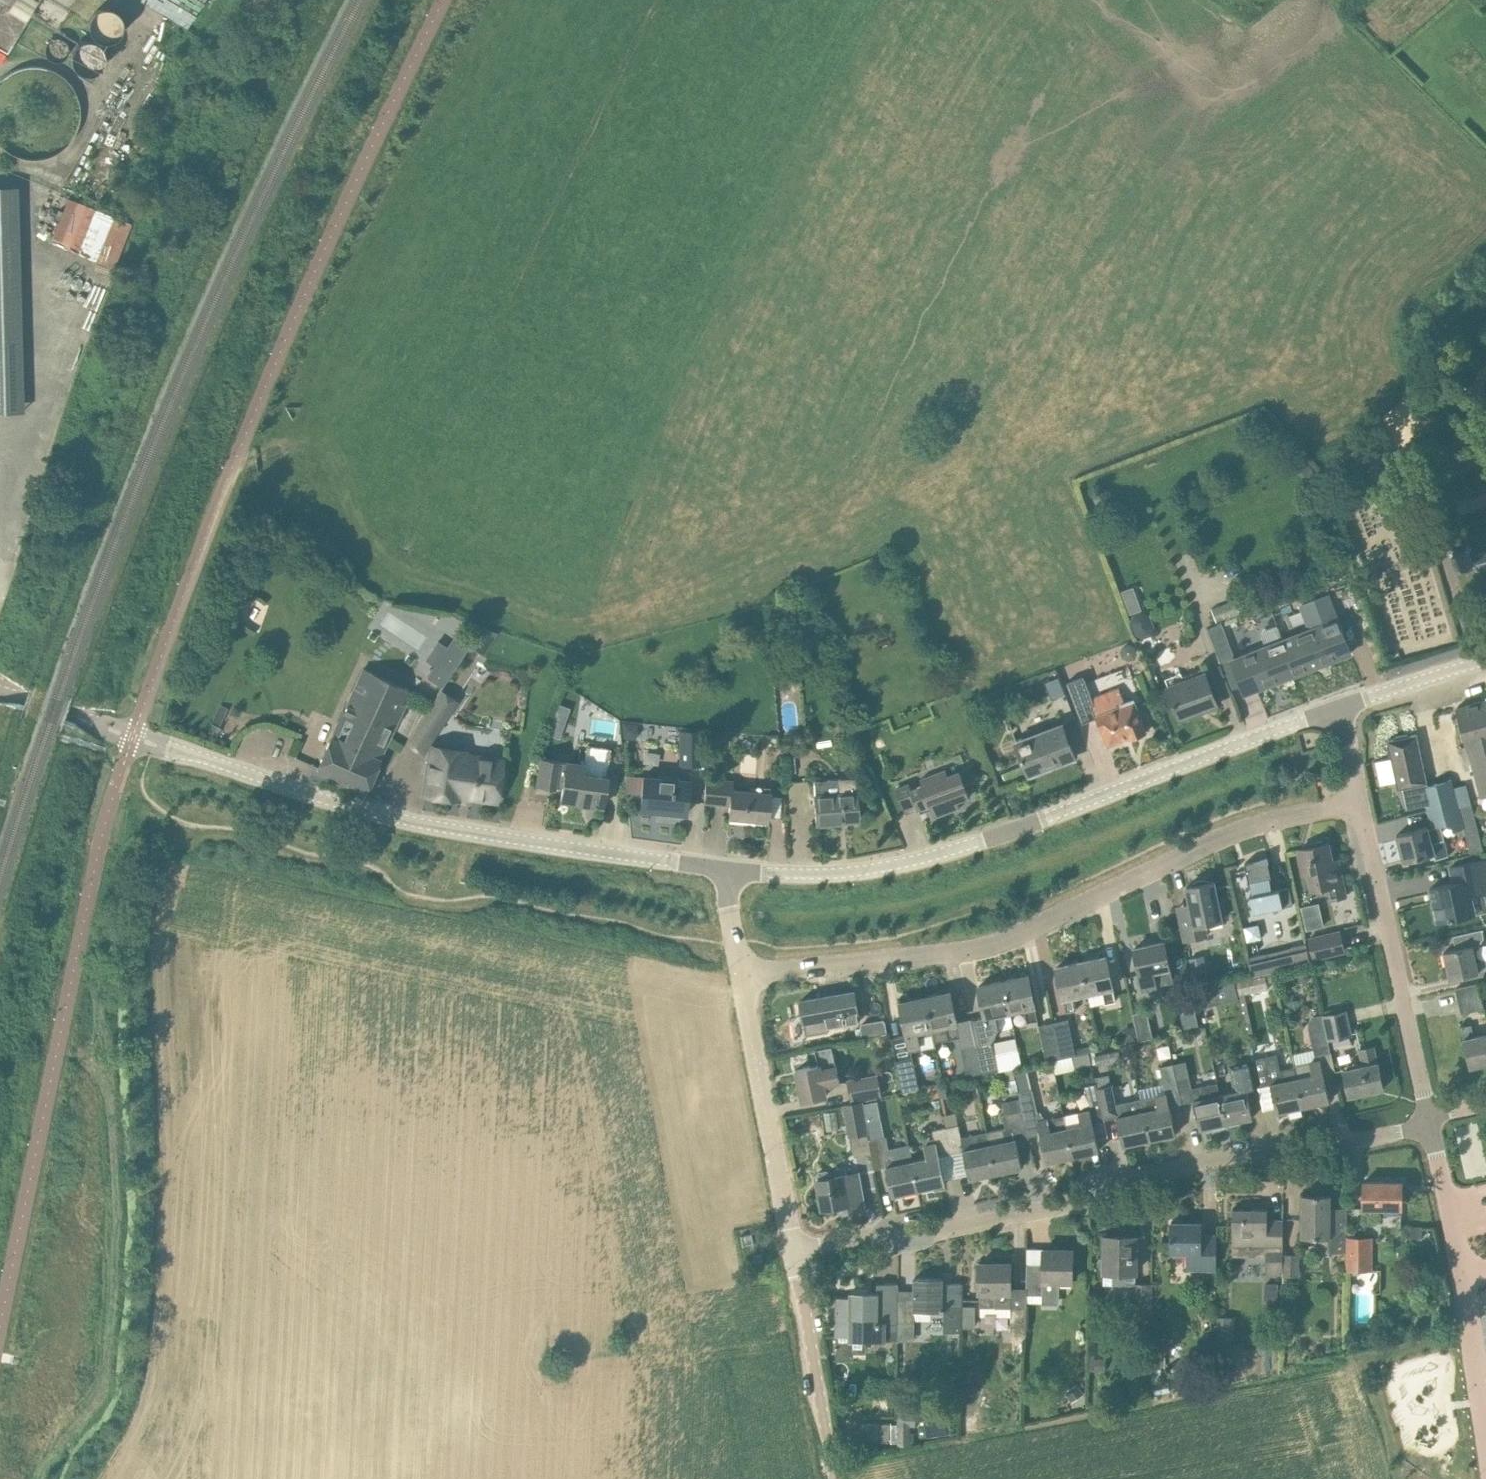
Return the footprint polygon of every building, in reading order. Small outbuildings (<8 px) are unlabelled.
[(37,0),(1,0),(4,2),(0,9),(0,10),(23,23),(37,0)] [(199,0),(151,0),(151,1),(183,22),(191,10),(192,10),(199,0)] [(78,76),(125,31),(96,1),(67,29),(75,37),(58,54),(78,76)] [(77,110),(76,102),(74,93),(69,83),(64,77),(58,72),(50,67),(43,64),(32,62),(23,63),(14,65),(5,69),(0,72),(0,148),(2,150),(10,154),(19,157),(28,158),(39,157),(46,155),(55,151),(62,145),(68,138),(73,129),(76,120),(77,111),(77,110)] [(114,268),(132,223),(69,197),(51,242),(114,268)] [(1480,517),(1479,514),(1477,515),(1477,517),(1467,520),(1466,518),(1464,518),(1465,521),(1462,522),(1462,524),(1463,524),(1465,530),(1456,533),(1456,532),(1453,533),(1454,537),(1454,536),(1455,539),(1452,540),(1457,558),(1460,557),(1461,563),(1473,559),(1475,568),(1478,567),(1478,569),(1485,567),(1485,515),(1480,517)] [(1134,587),(1122,591),(1130,613),(1142,609),(1134,587)] [(1328,594),(1302,605),(1311,629),(1284,640),(1296,674),(1352,652),(1339,619),(1338,619),(1328,594)] [(1222,663),(1236,658),(1222,622),(1208,627),(1222,663)] [(470,644),(455,634),(427,677),(442,687),(470,644)] [(1245,693),(1296,674),(1284,640),(1232,660),(1245,693)] [(400,751),(404,745),(389,735),(411,690),(365,667),(332,738),(331,737),(317,769),(366,791),(374,773),(380,759),(379,759),(387,742),(400,751)] [(1218,705),(1211,686),(1206,673),(1169,687),(1181,719),(1218,705)] [(1093,698),(1091,694),(1084,675),(1067,681),(1083,723),(1098,717),(1109,745),(1130,737),(1130,738),(1147,731),(1134,698),(1125,701),(1120,687),(1093,698)] [(435,704),(422,724),(435,733),(456,701),(442,692),(441,695),(438,693),(433,703),(435,704)] [(1457,707),(1458,708),(1469,748),(1469,747),(1483,796),(1485,795),(1485,699),(1457,707)] [(570,708),(557,703),(546,733),(559,737),(570,708)] [(1076,757),(1068,738),(1064,725),(1017,742),(1022,756),(1029,774),(1046,768),(1045,765),(1073,754),(1074,757),(1076,757)] [(680,729),(680,766),(703,766),(703,729),(680,729)] [(1451,823),(1463,821),(1453,780),(1428,785),(1417,733),(1388,740),(1389,743),(1387,747),(1389,748),(1388,751),(1390,752),(1389,755),(1391,756),(1398,789),(1403,788),(1407,809),(1427,805),(1432,827),(1442,825),(1451,823)] [(793,744),(779,745),(780,756),(786,756),(794,755),(793,744)] [(465,751),(432,746),(425,793),(458,798),(459,795),(496,800),(502,759),(464,754),(465,751)] [(587,764),(566,761),(541,757),(540,764),(537,784),(554,786),(555,784),(563,785),(561,800),(603,806),(607,776),(586,772),(587,764)] [(1022,766),(1003,773),(1006,783),(1025,775),(1022,766)] [(970,796),(963,777),(960,771),(949,775),(946,769),(921,779),(923,785),(912,789),(910,783),(897,788),(899,795),(906,814),(931,805),(935,816),(960,807),(958,800),(970,796)] [(686,813),(688,793),(689,780),(644,776),(641,807),(657,809),(657,807),(665,808),(665,811),(686,813)] [(818,779),(813,779),(816,824),(836,822),(836,819),(842,819),(841,820),(858,818),(856,791),(855,791),(854,776),(818,779)] [(770,793),(731,789),(732,779),(706,778),(704,802),(730,805),(729,817),(768,820),(769,801),(770,793)] [(1463,821),(1451,823),(1453,832),(1463,829),(1465,829),(1463,821)] [(1428,826),(1397,834),(1404,861),(1435,853),(1436,858),(1449,855),(1442,825),(1432,827),(1429,828),(1428,826)] [(1314,846),(1300,849),(1305,873),(1309,872),(1313,889),(1328,886),(1331,899),(1346,895),(1339,859),(1333,860),(1329,842),(1326,843),(1323,840),(1315,841),(1314,846)] [(1254,912),(1293,904),(1290,886),(1273,890),(1270,878),(1272,878),(1267,858),(1245,862),(1252,894),(1250,894),(1254,912)] [(1457,916),(1477,912),(1475,896),(1485,893),(1485,859),(1470,862),(1451,867),(1454,882),(1431,887),(1438,921),(1457,916)] [(1191,903),(1177,906),(1184,940),(1208,935),(1205,923),(1223,919),(1222,916),(1226,915),(1222,898),(1218,899),(1215,880),(1210,881),(1207,880),(1204,879),(1200,880),(1197,881),(1194,883),(1192,885),(1187,886),(1191,903)] [(1302,928),(1321,926),(1318,901),(1299,903),(1302,928)] [(1245,926),(1248,941),(1262,938),(1259,924),(1245,926)] [(1473,945),(1479,944),(1484,936),(1482,929),(1473,931),(1453,935),(1456,948),(1445,951),(1451,978),(1479,972),(1479,971),(1485,970),(1485,959),(1477,961),(1473,945)] [(1314,957),(1326,954),(1345,950),(1341,931),(1310,938),(1314,957)] [(1165,941),(1135,948),(1140,973),(1141,973),(1144,988),(1157,985),(1156,984),(1173,980),(1170,967),(1169,961),(1165,941)] [(1265,953),(1247,957),(1252,977),(1311,962),(1307,943),(1291,947),(1292,955),(1266,961),(1265,953)] [(1114,987),(1111,975),(1107,956),(1082,961),(1088,992),(1103,989),(1106,1002),(1116,1000),(1113,987),(1114,987)] [(1074,995),(1088,992),(1082,961),(1057,966),(1063,997),(1064,997),(1067,1011),(1077,1009),(1074,995)] [(1207,965),(1192,969),(1196,985),(1210,982),(1207,965)] [(1035,1006),(1036,1005),(1029,974),(1004,980),(1011,1011),(1025,1008),(1028,1021),(1038,1019),(1035,1006)] [(1266,976),(1236,982),(1246,1033),(1253,1031),(1245,991),(1268,987),(1266,976)] [(986,1016),(973,1018),(984,1074),(999,1071),(997,1061),(993,1040),(999,1028),(1000,1027),(997,1014),(1011,1011),(1004,980),(979,985),(986,1016)] [(1196,991),(1200,1008),(1239,999),(1235,982),(1196,991)] [(1479,983),(1456,988),(1461,1013),(1484,1008),(1479,983)] [(841,993),(801,1000),(804,1021),(807,1035),(829,1031),(828,1026),(836,1024),(847,1022),(860,1020),(859,1011),(855,991),(855,994),(842,997),(841,993)] [(951,991),(926,997),(933,1028),(933,1027),(936,1041),(959,1036),(968,1077),(984,1074),(973,1018),(957,1021),(951,991)] [(932,1028),(933,1028),(926,997),(901,1002),(908,1033),(908,1035),(892,1038),(897,1060),(904,1091),(920,1088),(912,1050),(935,1045),(932,1028)] [(1347,1009),(1323,1015),(1326,1028),(1329,1039),(1353,1034),(1347,1009)] [(1153,1037),(1147,1010),(1134,1013),(1139,1040),(1153,1037)] [(1309,1026),(1310,1032),(1326,1028),(1323,1015),(1313,1017),(1309,1026)] [(1076,1053),(1073,1042),(1068,1018),(1055,1021),(1063,1057),(1076,1053)] [(862,1025),(861,1025),(863,1038),(887,1033),(885,1021),(884,1019),(862,1023),(862,1025)] [(1048,1061),(1063,1057),(1055,1021),(1040,1025),(1048,1061)] [(1474,1036),(1472,1024),(1462,1026),(1464,1038),(1470,1067),(1485,1063),(1485,1033),(1474,1036)] [(1326,1028),(1310,1032),(1315,1055),(1331,1052),(1329,1039),(1326,1028)] [(802,1100),(822,1096),(827,1095),(825,1084),(841,1081),(833,1045),(815,1048),(816,1049),(819,1065),(797,1069),(803,1098),(802,1099),(802,1100)] [(1344,1069),(1346,1075),(1350,1095),(1384,1088),(1378,1061),(1374,1046),(1360,1049),(1364,1065),(1344,1069)] [(1120,1049),(1095,1055),(1097,1064),(1122,1059),(1120,1049)] [(1076,1054),(1073,1055),(1075,1067),(1092,1063),(1089,1052),(1076,1055),(1076,1054)] [(1277,1053),(1254,1059),(1259,1086),(1271,1083),(1277,1111),(1304,1106),(1295,1065),(1294,1065),(1294,1067),(1281,1069),(1277,1053)] [(1247,1089),(1259,1086),(1254,1059),(1230,1064),(1236,1091),(1221,1094),(1227,1122),(1253,1117),(1247,1089)] [(1311,1061),(1295,1065),(1304,1106),(1330,1100),(1324,1072),(1323,1072),(1321,1060),(1311,1062),(1311,1061)] [(1166,1092),(1141,1098),(1143,1110),(1150,1139),(1176,1133),(1170,1105),(1182,1102),(1174,1063),(1160,1066),(1166,1092)] [(1187,1066),(1175,1069),(1182,1102),(1194,1100),(1200,1128),(1227,1122),(1221,1094),(1218,1082),(1192,1087),(1187,1066)] [(1014,1067),(1006,1069),(1008,1080),(1016,1078),(1014,1067)] [(878,1073),(847,1079),(852,1101),(882,1095),(878,1073)] [(1108,1074),(1097,1077),(1098,1082),(1106,1119),(1117,1116),(1124,1145),(1150,1139),(1143,1110),(1128,1114),(1125,1101),(1115,1104),(1109,1079),(1108,1074)] [(1080,1112),(1064,1115),(1067,1127),(1073,1156),(1100,1150),(1097,1138),(1109,1136),(1105,1119),(1106,1119),(1098,1082),(1097,1082),(1096,1082),(1095,1083),(1085,1085),(1090,1110),(1080,1112)] [(1020,1092),(1023,1110),(1025,1118),(1037,1116),(1039,1115),(1038,1111),(1033,1089),(1020,1092)] [(863,1101),(843,1105),(850,1137),(870,1133),(868,1122),(863,1101)] [(1029,1136),(1025,1118),(1023,1110),(1004,1115),(1006,1126),(988,1131),(990,1144),(996,1172),(1023,1167),(1017,1138),(1027,1136),(1027,1137),(1029,1136)] [(1041,1110),(1038,1111),(1039,1115),(1037,1116),(1038,1121),(1041,1133),(1047,1161),(1073,1156),(1067,1127),(1064,1115),(1047,1119),(1041,1110)] [(962,1137),(959,1124),(956,1112),(946,1114),(948,1127),(946,1127),(952,1153),(964,1150),(970,1178),(996,1172),(990,1144),(988,1131),(972,1135),(962,1137)] [(881,1119),(868,1122),(870,1133),(871,1139),(885,1136),(881,1119)] [(940,1155),(952,1153),(946,1127),(933,1130),(936,1143),(926,1145),(929,1157),(913,1160),(920,1189),(946,1183),(940,1155)] [(920,1189),(913,1160),(911,1143),(891,1147),(888,1135),(885,1136),(871,1139),(868,1140),(874,1169),(887,1166),(893,1195),(920,1189)] [(844,1175),(832,1176),(831,1172),(828,1170),(819,1171),(817,1175),(823,1209),(837,1206),(838,1210),(843,1213),(866,1209),(859,1172),(844,1175)] [(1364,1207),(1382,1208),(1402,1208),(1402,1181),(1364,1181),(1364,1207)] [(1303,1193),(1302,1236),(1334,1237),(1334,1250),(1347,1250),(1347,1237),(1347,1207),(1332,1207),(1332,1194),(1303,1193)] [(1233,1207),(1233,1256),(1267,1256),(1267,1275),(1284,1275),(1284,1253),(1284,1218),(1283,1218),(1283,1219),(1268,1219),(1268,1208),(1233,1207)] [(1217,1269),(1217,1254),(1217,1234),(1201,1234),(1202,1222),(1172,1221),(1171,1241),(1171,1252),(1187,1252),(1187,1269),(1217,1269)] [(753,1233),(742,1235),(744,1243),(754,1241),(753,1233)] [(1105,1255),(1105,1271),(1106,1271),(1124,1271),(1135,1271),(1137,1271),(1137,1255),(1137,1235),(1105,1235),(1105,1255)] [(1347,1250),(1347,1269),(1371,1269),(1372,1237),(1347,1237),(1347,1250)] [(1029,1263),(1027,1263),(1027,1301),(1044,1301),(1044,1303),(1060,1303),(1061,1281),(1073,1281),(1073,1249),(1044,1248),(1043,1265),(1029,1264),(1029,1263)] [(1300,1253),(1284,1253),(1284,1275),(1300,1275),(1300,1253)] [(1011,1307),(1011,1283),(1011,1263),(979,1262),(979,1290),(980,1290),(980,1306),(996,1307),(1011,1307)] [(915,1310),(915,1316),(933,1316),(933,1310),(945,1310),(945,1331),(947,1332),(961,1332),(962,1332),(962,1307),(962,1305),(963,1283),(943,1282),(943,1277),(915,1277),(915,1310)] [(898,1340),(898,1297),(898,1283),(878,1282),(878,1291),(851,1291),(851,1297),(837,1296),(837,1335),(853,1335),(853,1341),(898,1340)] [(1278,1282),(1266,1282),(1265,1298),(1278,1298),(1278,1282)] [(1151,1284),(1135,1283),(1135,1321),(1151,1321),(1151,1284)] [(1011,1332),(1011,1335),(1013,1335),(1027,1335),(1027,1319),(1027,1307),(1011,1307),(1011,1332)] [(899,1439),(899,1444),(911,1444),(911,1425),(917,1425),(917,1412),(911,1412),(899,1411),(899,1422),(899,1439)] [(888,1422),(860,1422),(860,1439),(888,1439),(888,1422)]
